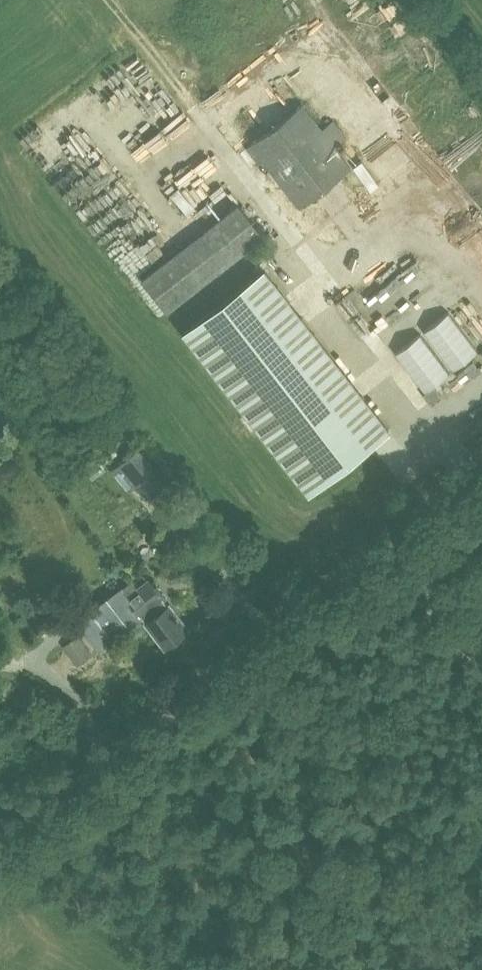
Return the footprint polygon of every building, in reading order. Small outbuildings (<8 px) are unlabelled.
[(132,145),(163,117),(139,90),(108,117),(132,145)] [(321,129),(302,103),(252,143),(246,147),(258,164),(264,160),(300,207),(351,168),(335,147),(347,137),(333,120),(321,129)] [(167,312),(265,236),(239,203),(142,278),(167,312)] [(309,491),(389,429),(266,270),(185,332),(309,491)] [(163,510),(181,495),(157,466),(139,481),(163,510)] [(156,586),(149,578),(137,587),(151,604),(139,613),(142,618),(146,623),(145,623),(165,649),(190,629),(171,604),(169,605),(165,600),(168,597),(159,585),(156,586)] [(81,621),(102,649),(142,618),(139,613),(151,604),(137,587),(133,582),(81,621)] [(77,665),(93,653),(78,634),(62,646),(77,665)]
